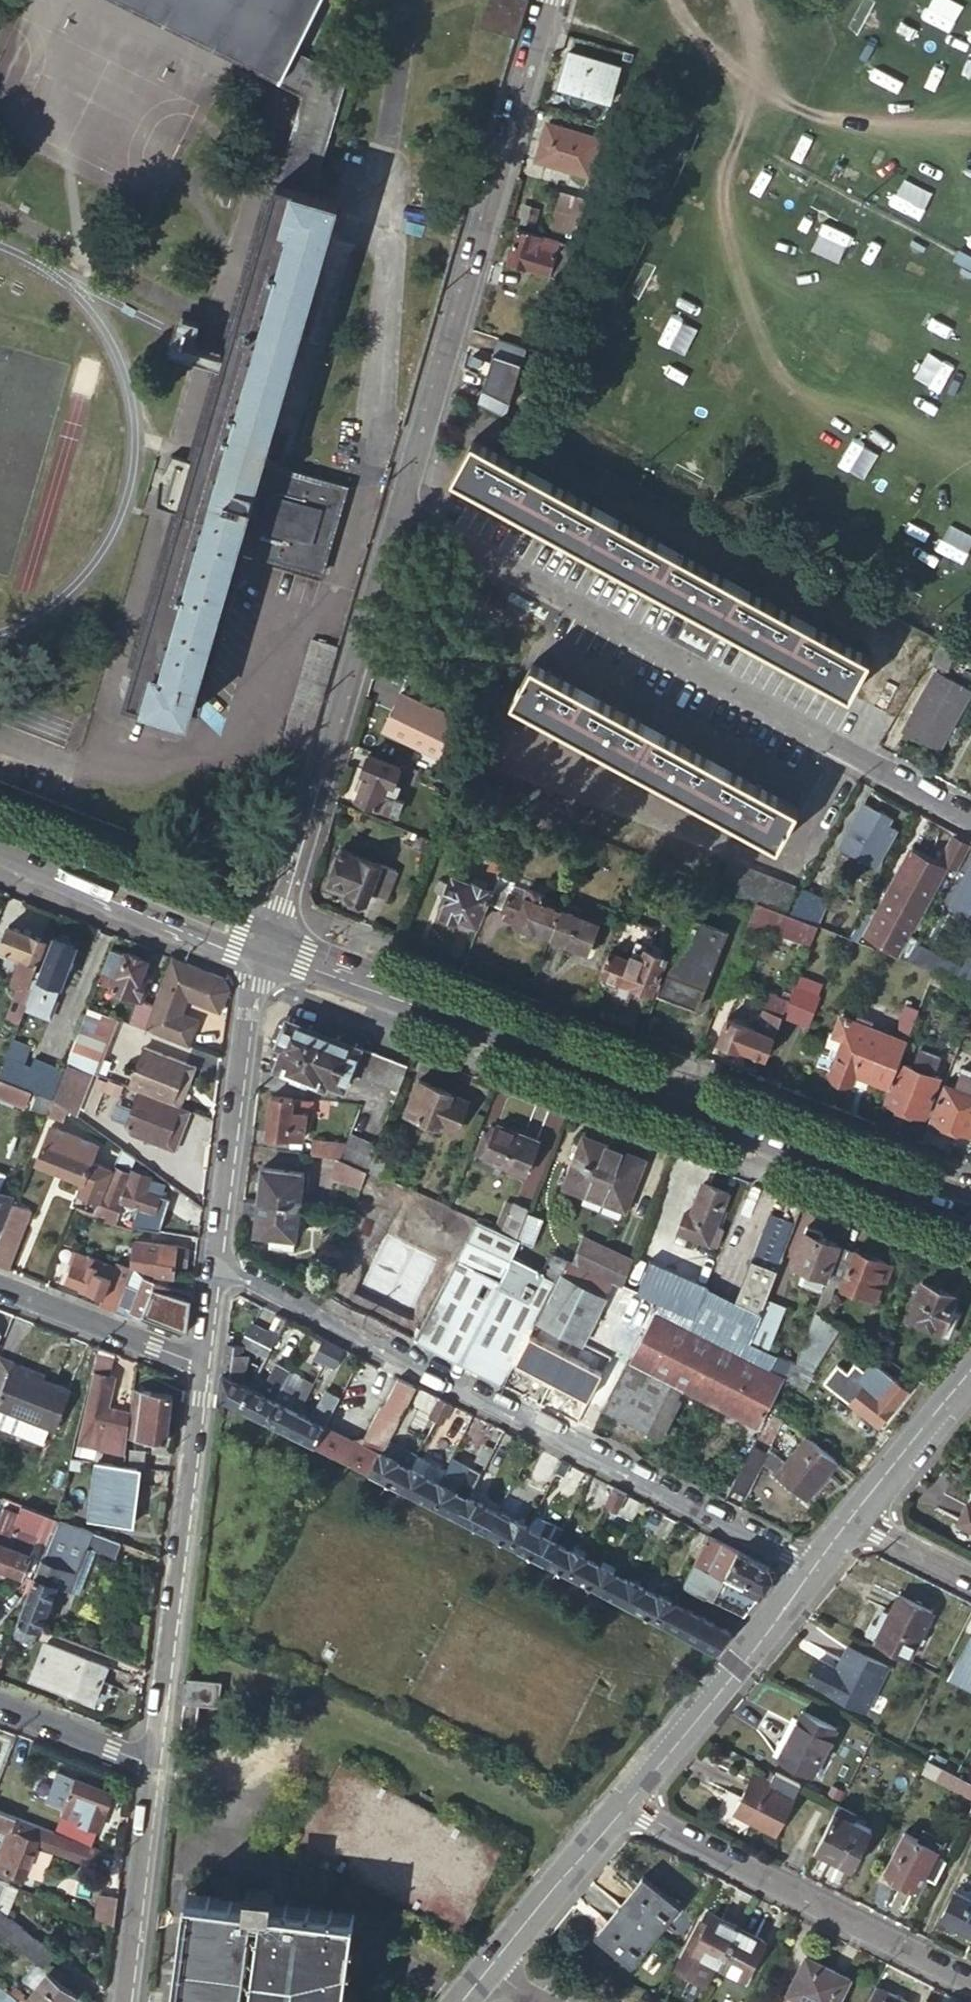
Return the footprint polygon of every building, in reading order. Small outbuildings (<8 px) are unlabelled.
[(281,81),(294,55),(321,0),(116,0),(281,81)] [(524,2),(518,0),(488,0),(480,28),(513,38),(524,2)] [(619,68),(567,53),(557,88),(609,103),(619,68)] [(342,79),(294,55),(281,81),(307,93),(278,184),(306,192),(342,79)] [(535,111),(522,157),(537,161),(546,126),(549,115),(535,111)] [(593,138),(546,126),(537,161),(584,174),(593,138)] [(335,200),(306,192),(278,184),(274,182),(268,202),(264,200),(176,508),(155,503),(146,519),(141,534),(140,554),(161,560),(116,714),(121,715),(111,748),(121,751),(120,755),(164,768),(165,764),(172,766),(235,550),(319,574),(343,487),(260,462),(335,200)] [(572,207),(554,202),(547,231),(564,236),(572,207)] [(582,209),(572,207),(564,236),(573,238),(582,209)] [(559,283),(570,249),(515,234),(506,269),(559,283)] [(523,348),(497,341),(477,404),(501,413),(523,348)] [(869,657),(470,443),(451,478),(850,693),(869,657)] [(265,789),(292,797),(336,647),(309,640),(265,789)] [(956,650),(939,641),(935,647),(952,657),(956,650)] [(935,647),(928,660),(944,670),(952,657),(935,647)] [(796,807),(531,665),(513,701),(778,843),(796,807)] [(970,688),(937,671),(902,732),(936,749),(970,688)] [(397,692),(379,728),(436,756),(454,720),(397,692)] [(397,767),(367,756),(360,773),(365,775),(355,801),(395,816),(407,786),(398,782),(401,774),(395,771),(397,767)] [(520,811),(587,837),(597,809),(464,757),(455,784),(520,811)] [(886,819),(860,806),(837,849),(869,867),(889,828),(883,826),(886,819)] [(410,845),(426,851),(430,839),(414,833),(410,845)] [(394,872),(339,850),(327,881),(347,888),(344,895),(365,903),(370,891),(384,897),(394,872)] [(457,916),(478,925),(486,904),(496,876),(502,860),(490,855),(481,880),(485,881),(483,887),(449,874),(438,902),(441,903),(438,912),(456,919),(457,916)] [(907,928),(909,930),(930,891),(939,873),(907,856),(902,866),(865,937),(894,952),(907,928)] [(716,888),(755,903),(784,915),(795,888),(726,861),(716,888)] [(967,876),(957,894),(950,909),(970,920),(970,869),(967,876)] [(533,932),(549,938),(558,912),(539,905),(541,898),(524,891),(521,900),(509,895),(514,883),(496,876),(486,904),(504,911),(516,916),(513,924),(516,925),(514,929),(532,935),(533,932)] [(521,900),(524,891),(525,887),(514,883),(509,895),(521,900)] [(816,928),(819,929),(829,902),(804,892),(791,917),(816,928)] [(791,917),(787,916),(784,915),(755,903),(745,928),(764,936),(766,930),(809,946),(816,928),(791,917)] [(549,938),(548,941),(585,955),(598,922),(560,907),(558,912),(549,938)] [(501,919),(513,924),(516,916),(504,911),(501,919)] [(684,917),(654,998),(694,1013),(725,932),(684,917)] [(27,1001),(31,990),(27,989),(46,939),(8,924),(0,944),(24,954),(12,984),(19,986),(16,997),(27,1001)] [(56,936),(53,934),(31,990),(27,1001),(24,1007),(50,1017),(55,1003),(52,1002),(75,944),(70,942),(72,937),(59,932),(56,936)] [(917,941),(907,935),(896,955),(907,961),(917,941)] [(612,939),(599,974),(602,975),(599,982),(618,989),(621,982),(649,993),(663,956),(643,949),(644,945),(635,942),(634,947),(612,939)] [(953,981),(960,969),(916,946),(906,963),(953,981)] [(125,954),(110,948),(94,988),(104,993),(108,983),(112,985),(125,954)] [(140,998),(142,999),(148,983),(138,979),(146,959),(126,951),(125,954),(112,985),(109,994),(137,1005),(140,998)] [(175,1011),(184,987),(224,1002),(230,985),(224,977),(171,956),(153,1003),(143,1027),(190,1045),(199,1020),(182,1014),(175,1011)] [(970,979),(970,963),(965,959),(960,969),(953,981),(967,987),(970,979)] [(182,1014),(188,997),(221,1009),(224,1002),(184,987),(175,1011),(182,1014)] [(818,997),(793,988),(787,1002),(785,1008),(782,1017),(806,1027),(818,997)] [(143,1027),(153,1003),(142,999),(140,998),(137,1005),(130,1022),(143,1027)] [(779,999),(777,1005),(785,1008),(787,1002),(779,999)] [(765,1014),(780,1020),(782,1017),(785,1008),(777,1005),(768,1002),(765,1014)] [(99,1074),(121,1019),(87,1005),(66,1061),(90,1071),(99,1074)] [(896,1066),(917,1014),(902,1008),(897,1021),(903,1024),(897,1037),(841,1015),(835,1031),(846,1036),(840,1050),(831,1073),(855,1083),(857,1076),(867,1080),(888,1089),(896,1066)] [(737,1049),(765,1060),(780,1020),(765,1014),(761,1012),(754,1031),(725,1020),(716,1043),(736,1051),(737,1049)] [(282,1022),(281,1036),(286,1037),(275,1064),(294,1072),(293,1075),(306,1080),(307,1077),(326,1085),(328,1079),(345,1086),(351,1070),(399,1089),(408,1065),(295,1019),(291,1018),(286,1018),(282,1022)] [(835,1031),(831,1030),(825,1044),(840,1050),(846,1036),(835,1031)] [(186,1063),(144,1046),(129,1086),(138,1089),(171,1102),(186,1063)] [(888,1089),(882,1103),(923,1120),(938,1083),(931,1080),(938,1060),(919,1052),(910,1072),(896,1066),(888,1089)] [(0,1071),(0,1077),(31,1090),(37,1092),(52,1097),(63,1069),(33,1058),(29,1068),(5,1059),(0,1071)] [(69,1062),(66,1061),(63,1069),(52,1097),(54,1099),(69,1110),(72,1112),(90,1071),(69,1062)] [(180,1106),(195,1066),(186,1063),(171,1102),(180,1106)] [(863,1087),(867,1080),(857,1076),(855,1083),(863,1087)] [(0,1077),(0,1096),(25,1106),(31,1090),(0,1077)] [(453,1092),(420,1079),(407,1111),(455,1132),(467,1102),(452,1095),(453,1092)] [(928,1120),(970,1137),(970,1134),(970,1098),(970,1097),(970,1096),(970,1091),(953,1084),(952,1089),(942,1085),(928,1120)] [(164,1146),(180,1106),(171,1102),(138,1089),(124,1123),(128,1131),(164,1146)] [(46,1112),(52,1097),(37,1092),(32,1106),(46,1112)] [(315,1099),(273,1095),(269,1134),(291,1136),(291,1135),(305,1136),(309,1104),(314,1104),(315,1099)] [(54,1099),(52,1097),(46,1112),(66,1119),(69,1110),(54,1099)] [(189,1110),(180,1106),(164,1146),(173,1150),(189,1110)] [(77,1189),(100,1198),(112,1164),(89,1155),(95,1136),(51,1119),(37,1158),(82,1175),(77,1189)] [(495,1132),(484,1128),(475,1153),(527,1172),(540,1140),(498,1123),(495,1132)] [(342,1157),(369,1168),(379,1141),(351,1130),(347,1140),(342,1157)] [(340,1157),(342,1157),(347,1140),(316,1136),(315,1152),(340,1157)] [(605,1144),(584,1136),(566,1184),(626,1208),(642,1167),(603,1151),(605,1144)] [(134,1156),(119,1146),(114,1159),(130,1166),(134,1156)] [(365,1178),(369,1168),(342,1157),(340,1157),(332,1175),(359,1186),(363,1177),(365,1178)] [(130,1166),(114,1159),(112,1164),(100,1198),(95,1212),(103,1216),(105,1211),(116,1215),(121,1203),(155,1215),(165,1185),(152,1179),(154,1175),(130,1166)] [(261,1200),(301,1205),(304,1171),(265,1166),(261,1200)] [(385,1176),(369,1168),(365,1178),(361,1187),(353,1211),(352,1213),(366,1220),(385,1176)] [(692,1214),(686,1212),(679,1230),(717,1245),(724,1227),(716,1223),(729,1192),(704,1182),(692,1214)] [(0,1188),(0,1222),(12,1192),(0,1188)] [(295,1248),(301,1205),(261,1200),(257,1233),(270,1234),(269,1246),(295,1248)] [(530,1210),(531,1208),(515,1201),(503,1229),(519,1237),(530,1210)] [(0,1231),(0,1265),(7,1267),(29,1209),(11,1203),(0,1231)] [(519,1237),(534,1243),(544,1217),(530,1210),(519,1237)] [(797,1221),(770,1211),(762,1231),(789,1242),(797,1221)] [(478,1218),(464,1212),(449,1239),(463,1246),(478,1218)] [(322,1240),(339,1247),(349,1219),(333,1213),(322,1240)] [(414,1338),(427,1345),(478,1218),(463,1246),(414,1338)] [(427,1345),(504,1384),(538,1318),(561,1273),(569,1259),(534,1243),(519,1237),(503,1229),(478,1218),(427,1345)] [(829,1276),(842,1244),(821,1235),(823,1229),(808,1224),(793,1262),(829,1276)] [(758,1425),(793,1361),(769,1350),(751,1341),(761,1315),(768,1297),(789,1242),(762,1231),(736,1300),(709,1287),(697,1317),(661,1301),(630,1360),(684,1387),(758,1425)] [(624,1284),(634,1258),(584,1235),(573,1261),(614,1280),(624,1284)] [(133,1266),(173,1273),(175,1260),(185,1261),(186,1255),(182,1255),(184,1243),(135,1238),(131,1266),(133,1266)] [(856,1250),(842,1244),(829,1276),(828,1279),(837,1283),(869,1295),(877,1275),(883,1278),(890,1260),(858,1247),(856,1250)] [(86,1255),(76,1252),(66,1280),(103,1295),(99,1304),(116,1310),(119,1301),(128,1280),(133,1266),(131,1266),(115,1260),(109,1278),(107,1277),(111,1266),(89,1257),(90,1255),(86,1253),(86,1255)] [(606,1296),(614,1280),(573,1261),(569,1259),(561,1273),(606,1296)] [(709,1287),(709,1285),(674,1270),(661,1301),(697,1317),(709,1287)] [(561,1273),(538,1318),(583,1342),(606,1296),(561,1273)] [(140,1284),(128,1280),(119,1301),(131,1306),(165,1320),(179,1288),(143,1275),(140,1284)] [(828,1279),(816,1312),(824,1317),(837,1283),(828,1279)] [(960,1294),(924,1281),(910,1318),(929,1325),(931,1318),(955,1327),(962,1309),(956,1306),(960,1294)] [(786,1305),(768,1297),(761,1315),(779,1323),(786,1305)] [(131,1306),(119,1301),(116,1310),(128,1315),(131,1306)] [(796,1363),(788,1379),(813,1388),(819,1373),(816,1372),(835,1324),(824,1317),(816,1312),(796,1363)] [(751,1341),(769,1350),(779,1323),(761,1315),(751,1341)] [(268,1333),(271,1328),(255,1320),(243,1343),(256,1350),(266,1332),(268,1333)] [(266,1356),(278,1332),(271,1328),(268,1333),(266,1332),(256,1350),(266,1356)] [(333,1342),(324,1337),(315,1356),(324,1360),(333,1342)] [(341,1347),(333,1342),(324,1360),(332,1364),(341,1347)] [(596,1368),(590,1365),(576,1392),(602,1406),(631,1353),(610,1342),(596,1368)] [(242,1345),(227,1344),(221,1396),(240,1406),(251,1385),(238,1378),(242,1345)] [(114,1353),(97,1347),(91,1371),(96,1373),(80,1444),(121,1453),(124,1434),(129,1410),(107,1406),(114,1375),(109,1373),(114,1353)] [(13,1365),(44,1378),(46,1372),(0,1353),(0,1396),(13,1365)] [(684,1387),(630,1360),(605,1407),(662,1435),(684,1387)] [(910,1388),(875,1360),(860,1377),(865,1382),(852,1400),(881,1423),(910,1388)] [(13,1365),(0,1396),(0,1407),(57,1430),(73,1389),(44,1378),(13,1365)] [(251,1385),(240,1406),(265,1419),(276,1398),(283,1385),(290,1372),(276,1365),(263,1392),(251,1385)] [(388,1439),(416,1385),(400,1377),(387,1402),(383,1404),(366,1438),(358,1440),(338,1447),(328,1442),(325,1449),(371,1473),(388,1439)] [(276,1398),(265,1419),(288,1430),(298,1410),(305,1396),(283,1385),(276,1398)] [(166,1391),(133,1387),(129,1410),(124,1434),(162,1438),(166,1391)] [(298,1410),(288,1430),(315,1444),(326,1424),(339,1397),(326,1390),(312,1417),(298,1410)] [(435,1418),(445,1398),(437,1395),(427,1414),(414,1408),(401,1432),(422,1443),(435,1418)] [(441,1422),(452,1402),(445,1398),(435,1418),(441,1422)] [(791,1412),(777,1399),(759,1435),(775,1444),(791,1412)] [(315,1444),(325,1449),(328,1442),(338,1447),(358,1440),(326,1424),(315,1444)] [(808,1499),(840,1458),(810,1430),(777,1474),(808,1499)] [(416,1454),(388,1439),(371,1473),(399,1487),(416,1454)] [(486,1464),(495,1448),(485,1443),(477,1459),(486,1464)] [(561,1458),(544,1449),(532,1474),(534,1475),(530,1484),(543,1491),(561,1458)] [(445,1469),(416,1454),(399,1487),(428,1502),(438,1482),(439,1480),(444,1470),(445,1469)] [(119,1463),(94,1461),(88,1516),(132,1521),(139,1466),(119,1463)] [(460,1479),(444,1470),(439,1480),(456,1488),(460,1479)] [(438,1482),(428,1502),(459,1518),(471,1496),(469,1495),(468,1497),(457,1492),(458,1490),(456,1488),(439,1480),(438,1482)] [(601,1491),(590,1486),(578,1510),(589,1516),(601,1491)] [(623,1489),(616,1486),(605,1505),(613,1509),(623,1489)] [(630,1493),(623,1489),(613,1509),(619,1512),(630,1493)] [(471,1496),(459,1518),(488,1533),(498,1512),(487,1507),(488,1504),(471,1496)] [(521,1504),(505,1497),(498,1512),(512,1521),(514,1518),(521,1504)] [(967,1501),(957,1520),(970,1527),(970,1503),(967,1501)] [(21,1575),(29,1553),(7,1545),(11,1534),(18,1536),(20,1530),(46,1540),(50,1531),(56,1515),(22,1503),(19,1512),(5,1506),(0,1520),(0,1567),(21,1575)] [(653,1535),(665,1511),(651,1504),(639,1528),(653,1535)] [(498,1512),(488,1533),(520,1549),(530,1526),(514,1518),(512,1521),(498,1512)] [(113,1556),(120,1540),(56,1515),(50,1531),(88,1546),(113,1556)] [(558,1540),(564,1530),(546,1521),(541,1532),(558,1540)] [(530,1526),(520,1549),(547,1563),(558,1540),(541,1532),(530,1526)] [(17,1620),(39,1628),(56,1583),(72,1589),(88,1546),(50,1531),(46,1540),(17,1620)] [(772,1565),(710,1534),(687,1578),(712,1591),(719,1576),(725,1579),(728,1574),(748,1583),(749,1581),(765,1589),(775,1577),(772,1565)] [(558,1540),(547,1563),(577,1578),(587,1558),(589,1555),(572,1546),(570,1550),(561,1545),(562,1542),(558,1540)] [(587,1558),(577,1578),(606,1593),(616,1573),(617,1571),(601,1563),(599,1565),(587,1558)] [(616,1573),(606,1593),(635,1608),(646,1588),(647,1586),(631,1577),(630,1580),(616,1573)] [(728,1574),(725,1579),(745,1590),(748,1583),(728,1574)] [(665,1623),(716,1649),(726,1638),(717,1634),(717,1633),(696,1623),(712,1591),(687,1578),(676,1600),(665,1623)] [(635,1608),(665,1623),(676,1600),(661,1593),(659,1595),(646,1588),(635,1608)] [(876,1642),(907,1658),(930,1611),(900,1595),(891,1612),(878,1639),(876,1642)] [(878,1639),(891,1612),(887,1611),(880,1624),(873,1621),(867,1633),(878,1639)] [(33,1643),(39,1628),(17,1620),(11,1636),(33,1643)] [(951,1678),(970,1688),(970,1638),(951,1678)] [(105,1663),(44,1641),(31,1676),(93,1697),(105,1663)] [(836,1666),(817,1657),(807,1679),(866,1708),(888,1664),(847,1644),(836,1666)] [(188,1678),(182,1725),(198,1727),(201,1702),(219,1704),(222,1682),(188,1678)] [(678,1683),(670,1679),(665,1691),(673,1695),(678,1683)] [(835,1728),(802,1711),(780,1755),(813,1773),(835,1728)] [(957,1774),(928,1760),(923,1771),(960,1791),(966,1779),(957,1774)] [(76,1838),(93,1844),(107,1808),(109,1809),(115,1793),(60,1770),(47,1801),(65,1807),(56,1830),(76,1838)] [(777,1830),(801,1783),(776,1771),(772,1780),(755,1771),(742,1797),(748,1800),(742,1813),(777,1830)] [(966,1779),(960,1791),(970,1797),(970,1782),(966,1779)] [(735,1809),(742,1813),(748,1800),(742,1797),(735,1809)] [(838,1803),(817,1847),(834,1855),(831,1861),(849,1870),(870,1827),(853,1818),(855,1812),(838,1803)] [(0,1808),(0,1828),(7,1831),(0,1847),(0,1865),(26,1875),(40,1839),(40,1838),(14,1828),(18,1816),(0,1808)] [(48,1827),(18,1816),(14,1828),(40,1838),(40,1839),(43,1841),(48,1827)] [(56,1830),(48,1827),(43,1841),(70,1851),(76,1838),(56,1830)] [(924,1874),(935,1880),(948,1854),(939,1849),(943,1839),(925,1830),(920,1839),(905,1831),(886,1869),(918,1886),(924,1874)] [(76,1838),(70,1851),(95,1860),(100,1847),(93,1844),(76,1838)] [(620,1903),(656,1933),(678,1905),(643,1876),(620,1903)] [(188,1890),(174,2001),(345,2001),(357,1910),(188,1890)] [(970,1931),(970,1898),(955,1890),(941,1916),(970,1931)] [(98,1893),(96,1917),(116,1919),(118,1895),(98,1893)] [(629,1966),(656,1933),(620,1903),(593,1935),(629,1966)] [(42,1964),(53,1951),(0,1907),(0,1932),(42,1964)] [(720,1962),(738,1926),(713,1913),(706,1925),(700,1922),(676,1968),(708,1984),(720,1962)] [(738,1926),(720,1962),(746,1975),(764,1939),(738,1926)] [(804,1960),(782,2001),(836,2001),(849,1976),(820,1961),(817,1967),(804,1960)] [(77,1990),(50,1970),(26,2001),(68,2001),(77,1990)] [(0,1983),(0,1997),(7,2001),(24,2001),(0,1983)] [(876,1985),(867,2001),(908,2001),(876,1985)]
